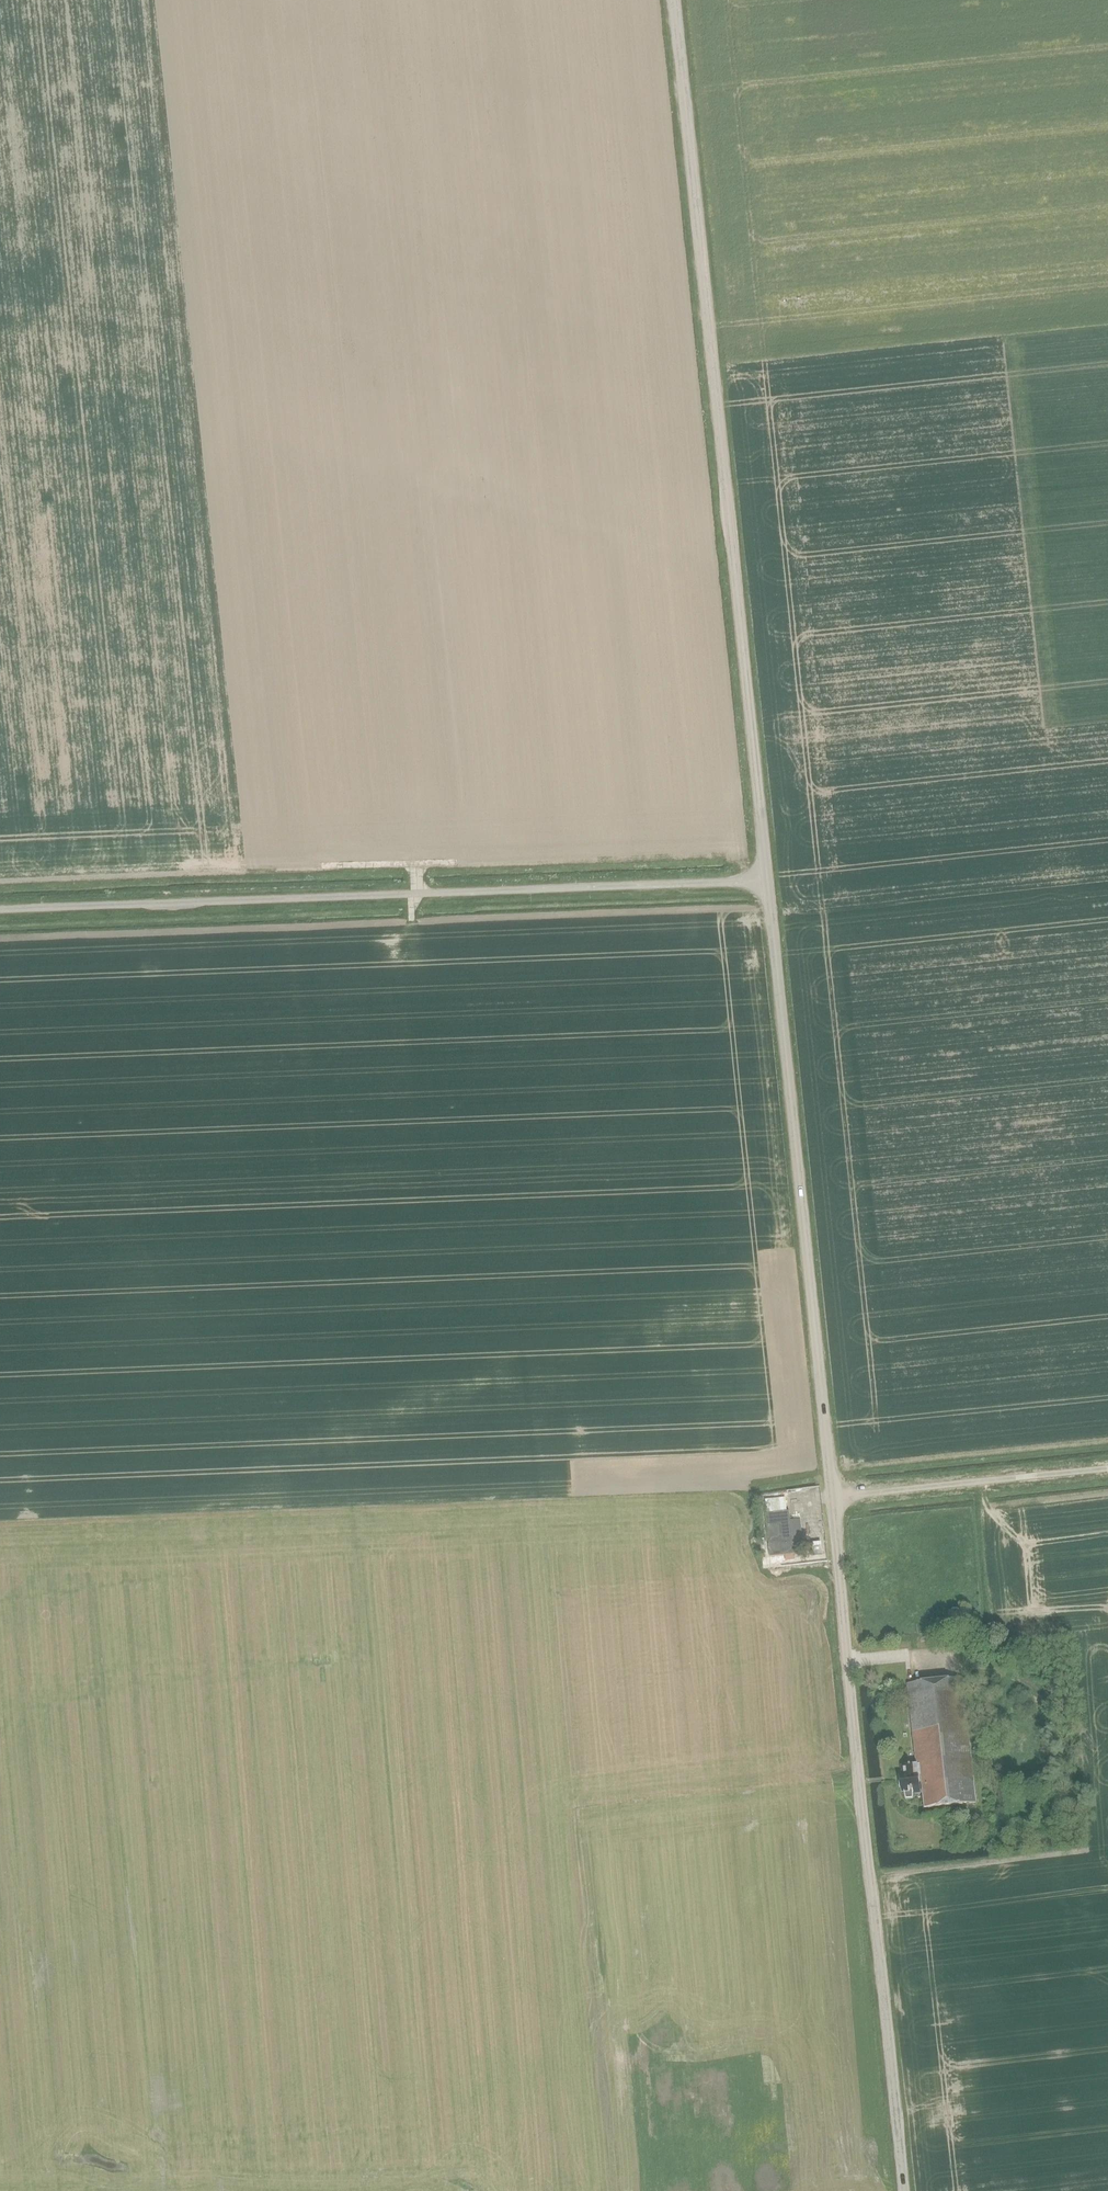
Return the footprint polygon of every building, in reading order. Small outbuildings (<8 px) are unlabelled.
[(786,1501),(766,1503),(767,1515),(787,1513),(786,1501)] [(767,1515),(765,1515),(767,1526),(768,1537),(769,1546),(768,1546),(770,1558),(785,1556),(794,1555),(789,1512),(787,1513),(767,1515)] [(925,1807),(976,1802),(963,1677),(909,1682),(917,1763),(903,1765),(905,1778),(901,1778),(899,1781),(900,1787),(902,1789),(902,1791),(904,1790),(904,1793),(907,1799),(913,1798),(913,1791),(921,1791),(920,1780),(922,1780),(925,1807)]
